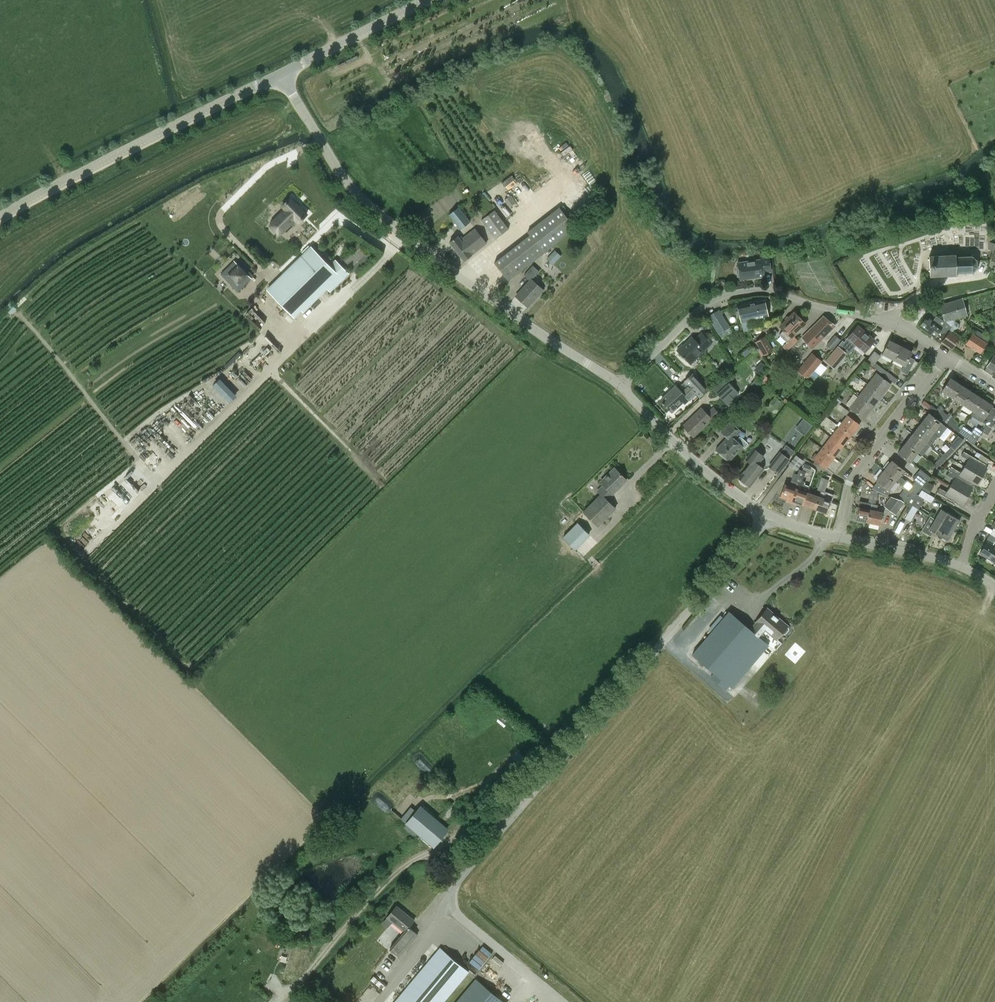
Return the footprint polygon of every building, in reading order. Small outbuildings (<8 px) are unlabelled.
[(507,188),(510,192),(514,190),(517,193),(527,185),(521,177),(507,188)] [(511,195),(505,199),(511,207),(517,203),(511,195)] [(285,209),(274,220),(286,233),(294,226),(292,224),(296,220),(299,223),(307,214),(291,198),(282,206),(285,209)] [(576,228),(563,212),(567,209),(564,205),(560,208),(559,207),(527,232),(530,235),(494,262),(508,281),(544,253),(576,228)] [(459,207),(450,215),(461,229),(470,221),(459,207)] [(495,209),(484,217),(481,220),(495,239),(509,228),(495,209)] [(464,261),(487,243),(476,228),(461,239),(459,236),(450,243),(464,261)] [(358,275),(376,259),(369,251),(360,242),(343,258),(351,268),(358,275)] [(311,247),(268,289),(294,316),(302,309),(303,311),(328,287),(330,290),(348,273),(336,261),(330,266),(311,247)] [(555,250),(553,251),(548,257),(547,259),(553,265),(561,256),(555,250)] [(978,261),(978,260),(976,261),(971,257),(956,257),(956,255),(929,256),(930,259),(928,259),(928,260),(930,260),(930,270),(928,270),(928,271),(930,271),(930,275),(932,275),(958,274),(958,272),(964,272),(964,274),(965,274),(965,272),(971,272),(972,274),(973,273),(973,271),(976,268),(978,268),(978,267),(976,266),(976,262),(978,261)] [(766,272),(771,271),(768,256),(760,257),(761,260),(748,262),(738,264),(738,267),(736,267),(738,277),(740,277),(741,280),(755,278),(764,276),(764,272),(766,272)] [(234,261),(220,274),(237,291),(251,278),(234,261)] [(544,289),(532,279),(540,271),(533,265),(524,275),(530,280),(516,296),(528,307),(544,289)] [(946,323),(951,327),(945,335),(941,342),(952,350),(960,338),(952,332),(954,329),(958,328),(959,324),(956,321),(955,321),(954,319),(967,315),(962,298),(940,304),(944,321),(946,321),(947,321),(946,323)] [(765,300),(738,306),(742,322),(744,331),(756,329),(754,319),(764,317),(768,315),(765,300)] [(730,327),(731,327),(720,309),(708,316),(719,334),(721,339),(733,332),(730,327)] [(798,340),(794,336),(807,324),(794,311),(780,326),(784,330),(779,335),(787,342),(783,346),(787,350),(798,340)] [(926,317),(919,326),(934,337),(939,331),(945,335),(951,327),(946,323),(936,316),(931,312),(927,317),(926,317)] [(813,349),(822,339),(835,325),(823,317),(811,329),(801,338),(813,349)] [(875,339),(858,324),(847,338),(844,342),(842,340),(838,346),(825,360),(835,368),(847,354),(849,353),(856,346),(854,345),(857,342),(866,349),(875,339)] [(696,359),(712,343),(702,333),(695,339),(692,337),(684,345),(683,345),(677,350),(679,353),(688,362),(694,356),(696,359)] [(980,354),(987,342),(972,333),(965,344),(980,354)] [(833,350),(842,340),(835,334),(827,345),(833,350)] [(765,335),(756,341),(764,355),(774,350),(765,335)] [(882,354),(893,359),(900,346),(889,340),(882,354)] [(748,345),(740,352),(745,358),(753,351),(748,345)] [(900,346),(894,360),(906,366),(904,369),(908,371),(915,358),(911,356),(913,352),(900,346)] [(872,366),(884,375),(887,372),(876,363),(881,356),(874,351),(866,362),(872,366)] [(822,361),(812,353),(798,369),(808,378),(822,361)] [(994,378),(994,356),(993,355),(986,366),(987,366),(984,370),(984,371),(992,376),(994,378)] [(887,372),(884,375),(895,384),(898,380),(887,372)] [(876,373),(867,384),(882,396),(891,384),(876,373)] [(696,374),(689,380),(702,396),(709,389),(696,374)] [(722,400),(723,399),(727,404),(740,393),(736,388),(726,377),(713,389),(716,393),(722,400)] [(950,378),(942,391),(953,398),(961,385),(950,378)] [(696,392),(697,392),(690,383),(689,384),(688,383),(680,390),(676,386),(661,400),(672,412),(683,401),(685,403),(689,399),(690,400),(697,393),(696,392)] [(867,384),(859,395),(873,407),(882,396),(867,384)] [(953,398),(963,404),(971,391),(961,385),(953,398)] [(982,398),(971,391),(963,404),(973,411),(982,398)] [(864,419),(873,407),(859,395),(855,392),(846,403),(850,406),(849,408),(864,419)] [(987,424),(994,412),(994,408),(992,406),(992,405),(982,398),(973,411),(984,418),(982,421),(987,424)] [(928,409),(939,417),(942,413),(937,409),(931,405),(929,408),(928,409)] [(694,436),(711,419),(713,420),(720,414),(714,408),(707,414),(702,408),(683,426),(694,436)] [(939,417),(948,424),(952,420),(952,419),(943,411),(942,413),(939,417)] [(994,427),(994,412),(987,424),(982,431),(987,434),(992,427),(993,426),(994,427)] [(947,427),(941,422),(929,413),(928,413),(921,423),(933,432),(939,437),(947,427)] [(848,415),(839,426),(852,435),(860,424),(848,415)] [(742,431),(731,420),(721,432),(727,438),(717,449),(729,461),(743,446),(745,448),(749,444),(740,436),(736,440),(735,439),(742,431)] [(952,420),(948,424),(958,432),(961,428),(952,420)] [(921,423),(913,433),(930,446),(933,442),(928,438),(933,432),(921,423)] [(963,425),(961,428),(958,432),(974,444),(982,431),(975,426),(971,431),(963,425)] [(839,426),(831,437),(843,446),(852,435),(839,426)] [(913,433),(905,442),(918,452),(922,456),(930,446),(913,433)] [(951,446),(954,450),(963,441),(957,435),(949,445),(951,446)] [(831,437),(823,448),(835,457),(843,446),(831,437)] [(898,452),(906,459),(910,462),(918,452),(905,442),(898,452)] [(779,474),(791,459),(789,458),(795,451),(786,444),(781,451),(780,451),(769,466),(779,474)] [(951,446),(942,455),(945,459),(954,450),(951,446)] [(814,459),(814,460),(826,469),(835,457),(823,448),(814,459)] [(747,458),(748,459),(752,462),(740,478),(751,486),(764,468),(758,464),(764,456),(754,449),(747,458)] [(964,451),(961,456),(968,460),(964,466),(982,477),(987,468),(985,467),(986,465),(964,451)] [(797,471),(799,469),(805,460),(803,459),(797,454),(794,459),(789,465),(797,471)] [(937,468),(945,459),(942,455),(938,459),(933,464),(937,468)] [(921,488),(927,481),(917,473),(913,478),(916,480),(911,485),(906,482),(907,481),(899,476),(904,470),(892,460),(884,471),(896,480),(903,486),(908,490),(908,489),(912,493),(915,495),(921,488)] [(800,477),(804,478),(806,472),(809,473),(811,466),(805,464),(802,470),(799,469),(797,474),(801,475),(800,477)] [(954,468),(951,472),(973,485),(974,486),(975,484),(977,485),(982,477),(964,466),(961,472),(954,468)] [(608,499),(613,494),(612,494),(627,480),(615,468),(601,482),(603,484),(596,491),(600,493),(582,511),(598,527),(617,508),(608,499)] [(920,469),(917,473),(927,481),(928,480),(931,477),(920,469)] [(878,482),(874,486),(883,493),(886,489),(888,490),(896,480),(884,471),(876,480),(878,482)] [(954,480),(951,485),(968,496),(973,487),(972,486),(973,485),(951,472),(949,471),(947,475),(954,480)] [(802,484),(803,481),(804,478),(800,477),(801,475),(797,474),(795,481),(791,480),(789,485),(784,484),(780,496),(792,500),(798,483),(802,484)] [(822,477),(820,482),(824,484),(824,485),(827,486),(829,479),(826,478),(822,477)] [(928,480),(927,481),(921,488),(929,494),(934,485),(928,480)] [(805,482),(803,481),(802,484),(798,483),(792,500),(804,504),(808,492),(810,487),(804,484),(805,482)] [(824,484),(820,482),(817,490),(821,491),(825,492),(827,486),(824,485),(824,484)] [(960,505),(960,503),(962,505),(968,496),(951,485),(947,492),(940,487),(937,492),(960,505)] [(904,502),(904,503),(911,494),(912,493),(908,489),(908,490),(900,500),(904,502)] [(873,498),(877,498),(878,492),(874,491),(870,490),(869,496),(873,497),(873,498)] [(931,503),(934,498),(921,490),(918,496),(931,503)] [(804,504),(815,508),(820,496),(808,492),(804,504)] [(912,505),(918,508),(922,502),(920,501),(921,500),(911,494),(904,503),(905,503),(911,507),(912,505)] [(827,513),(831,500),(820,496),(815,508),(827,513)] [(876,504),(877,498),(873,498),(873,497),(869,496),(868,502),(872,503),(876,504)] [(905,503),(904,503),(904,502),(900,500),(891,497),(884,506),(895,515),(905,503)] [(855,519),(868,522),(872,503),(859,501),(858,507),(855,519)] [(872,503),(868,522),(880,524),(883,512),(876,511),(878,505),(872,503)] [(918,508),(912,505),(905,518),(910,521),(918,508)] [(941,509),(935,519),(954,530),(960,520),(941,509)] [(947,540),(954,530),(935,519),(929,529),(947,540)] [(575,522),(559,537),(572,550),(587,534),(575,522)] [(987,541),(980,553),(994,562),(994,545),(994,546),(987,541)] [(788,626),(768,608),(756,621),(757,622),(751,629),(730,610),(692,654),(714,673),(710,677),(726,691),(730,686),(733,688),(770,645),(760,637),(766,630),(777,639),(772,645),(776,649),(784,639),(780,636),(788,626)] [(421,808),(408,823),(432,843),(433,844),(446,829),(421,808)] [(389,949),(400,957),(418,934),(409,926),(414,920),(397,906),(387,917),(383,923),(388,928),(393,922),(404,931),(389,949)] [(275,959),(286,963),(291,950),(280,946),(275,959)] [(470,974),(439,948),(396,1001),(446,1001),(470,974)] [(374,978),(371,982),(381,990),(384,986),(374,978)] [(476,978),(456,1001),(504,1001),(476,978)]
